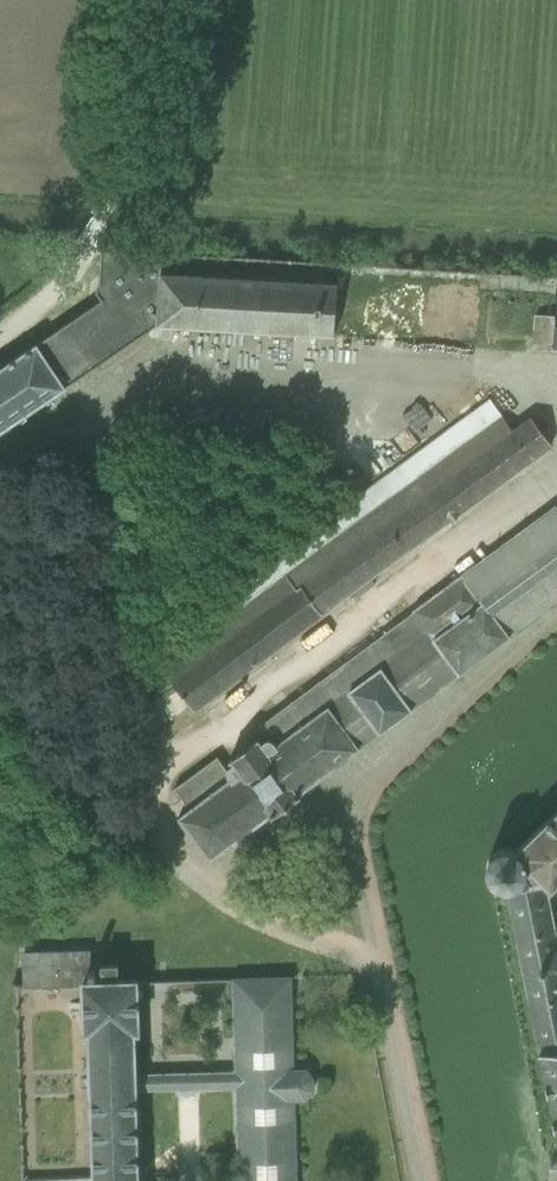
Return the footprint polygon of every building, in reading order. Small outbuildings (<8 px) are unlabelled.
[(161,274),(162,254),(100,251),(98,285),(106,297),(0,369),(0,433),(67,388),(66,388),(157,327),(333,337),(337,284),(161,274)] [(556,277),(554,316),(534,315),(532,343),(553,344),(552,346),(551,346),(551,350),(556,351),(556,277)] [(170,333),(169,363),(199,364),(200,334),(170,333)] [(161,669),(193,713),(552,447),(530,418),(512,431),(489,400),(182,627),(195,644),(161,669)] [(209,862),(231,846),(232,847),(250,833),(250,832),(271,817),(272,819),(299,799),(298,797),(460,677),(460,676),(510,639),(511,639),(556,605),(556,510),(554,507),(412,612),(412,613),(258,727),(267,740),(266,740),(264,741),(263,741),(262,743),(261,744),(258,739),(228,761),(232,766),(230,767),(228,767),(227,769),(226,771),(217,758),(174,790),(189,810),(177,818),(209,862)] [(280,685),(300,670),(293,660),(273,675),(280,685)] [(515,851),(510,849),(506,849),(502,849),(500,850),(496,851),(494,852),(492,854),(490,856),(488,858),(487,860),(486,863),(485,865),(485,868),(484,871),(485,875),(486,878),(487,880),(488,882),(490,884),(491,886),(494,888),(495,889),(497,890),(500,891),(503,891),(505,891),(539,1062),(540,1062),(556,1152),(556,936),(549,894),(556,885),(556,810),(515,851)] [(292,976),(232,977),(235,1071),(137,1074),(135,1034),(140,1034),(139,978),(119,979),(118,964),(101,965),(101,979),(92,980),(91,950),(22,952),(23,980),(23,987),(23,988),(81,986),(82,1036),(87,1036),(91,1176),(91,1180),(139,1180),(137,1092),(235,1089),(238,1180),(297,1180),(295,1102),(307,1102),(309,1100),(314,1092),(314,1089),(314,1080),(314,1077),(308,1070),(308,1068),(294,1069),(292,976)] [(23,980),(21,980),(19,979),(17,979),(15,979),(13,980),(12,981),(11,983),(11,985),(12,987),(13,989),(14,990),(16,991),(18,991),(20,990),(21,989),(23,987),(23,980)] [(549,1163),(551,1165),(549,1168),(548,1172),(547,1175),(548,1179),(548,1180),(556,1180),(556,1154),(549,1163)]
